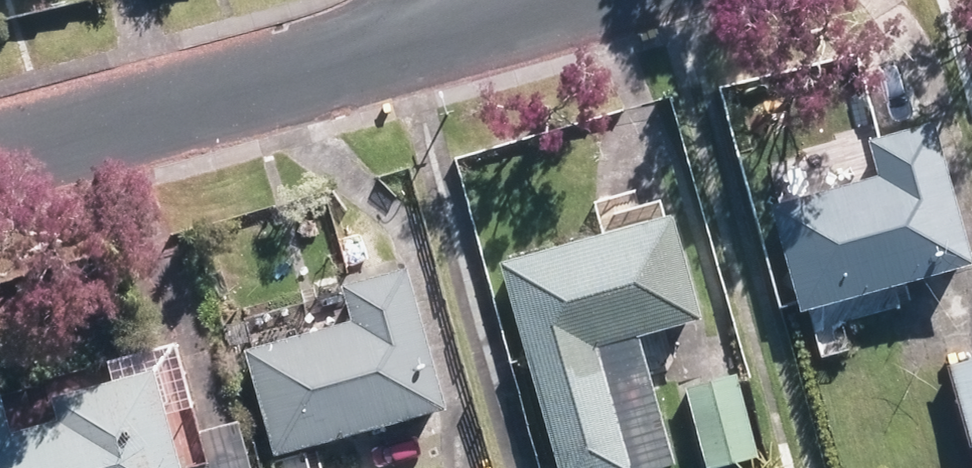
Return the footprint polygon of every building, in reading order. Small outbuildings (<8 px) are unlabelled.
[(879,178),(777,206),(804,303),(960,260),(924,129),(870,144),(879,178)] [(501,270),(555,467),(635,467),(660,461),(625,332),(686,316),(662,227),(501,270)] [(429,407),(394,277),(346,289),(355,326),(248,355),(273,448),(429,407)] [(949,370),(969,442),(971,441),(971,364),(949,370)] [(142,379),(56,402),(62,425),(2,441),(0,435),(0,467),(166,467),(142,379)] [(685,391),(705,467),(708,467),(750,457),(729,379),(685,391)] [(227,426),(170,442),(177,467),(238,467),(227,426)]
